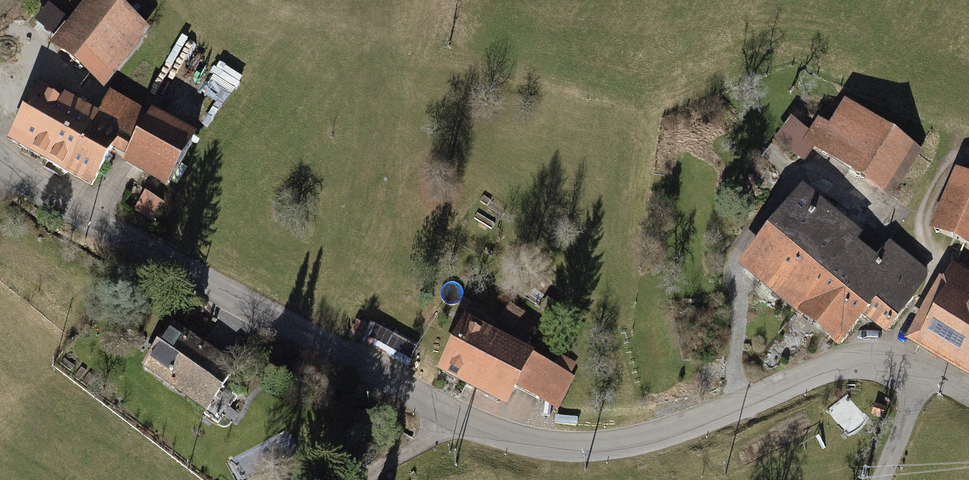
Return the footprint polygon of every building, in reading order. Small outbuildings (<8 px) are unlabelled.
[(55,50),(104,89),(150,32),(110,0),(95,0),(55,50)] [(61,22),(46,10),(34,26),(49,37),(61,22)] [(0,77),(0,88),(3,91),(9,84),(0,77)] [(44,90),(16,140),(95,184),(115,148),(173,180),(195,141),(114,96),(100,120),(44,90)] [(846,105),(831,130),(819,122),(810,137),(789,124),(776,146),(806,165),(814,152),(893,201),(923,153),(846,105)] [(932,234),(968,250),(968,179),(958,175),(932,234)] [(806,192),(744,271),(841,346),(864,317),(888,335),(933,278),(891,245),(879,261),(861,248),(868,239),(806,192)] [(150,199),(140,214),(154,224),(164,209),(150,199)] [(910,343),(968,375),(968,277),(954,269),(945,285),(942,283),(910,343)] [(559,309),(548,303),(541,315),(551,321),(559,309)] [(684,306),(673,308),(675,319),(686,317),(684,306)] [(359,324),(350,341),(404,368),(414,348),(372,326),(370,329),(359,324)] [(515,389),(560,412),(576,382),(531,358),(473,328),(447,376),(506,407),(515,389)] [(148,369),(210,412),(237,373),(175,331),(148,369)]
